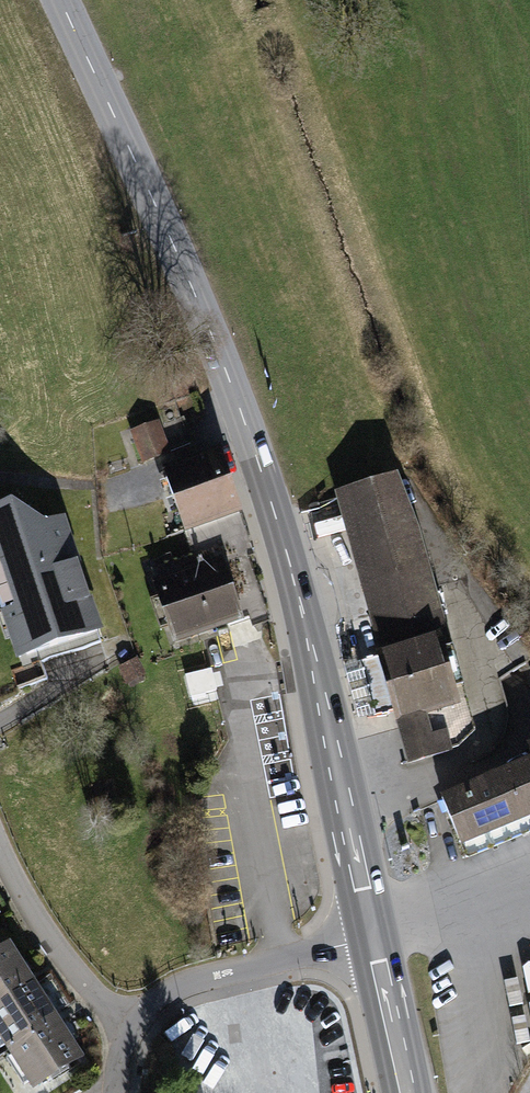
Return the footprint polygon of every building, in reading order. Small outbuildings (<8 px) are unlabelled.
[(159,423),(129,432),(142,467),(171,457),(169,450),(193,442),(185,416),(160,425),(159,423)] [(399,478),(334,494),(380,653),(441,638),(448,637),(420,533),(399,478)] [(0,516),(0,641),(8,665),(96,637),(61,523),(34,531),(3,516),(0,516)] [(198,568),(150,584),(174,647),(244,622),(242,618),(248,617),(252,628),(268,622),(246,557),(254,556),(241,518),(187,537),(198,568)] [(457,692),(441,638),(380,653),(376,654),(408,769),(454,756),(453,753),(459,751),(476,733),(463,691),(457,692)] [(211,669),(186,675),(191,696),(216,690),(211,669)] [(442,800),(465,860),(529,834),(529,764),(442,800)] [(36,1091),(88,1060),(13,944),(0,952),(0,1036),(36,1091)]
